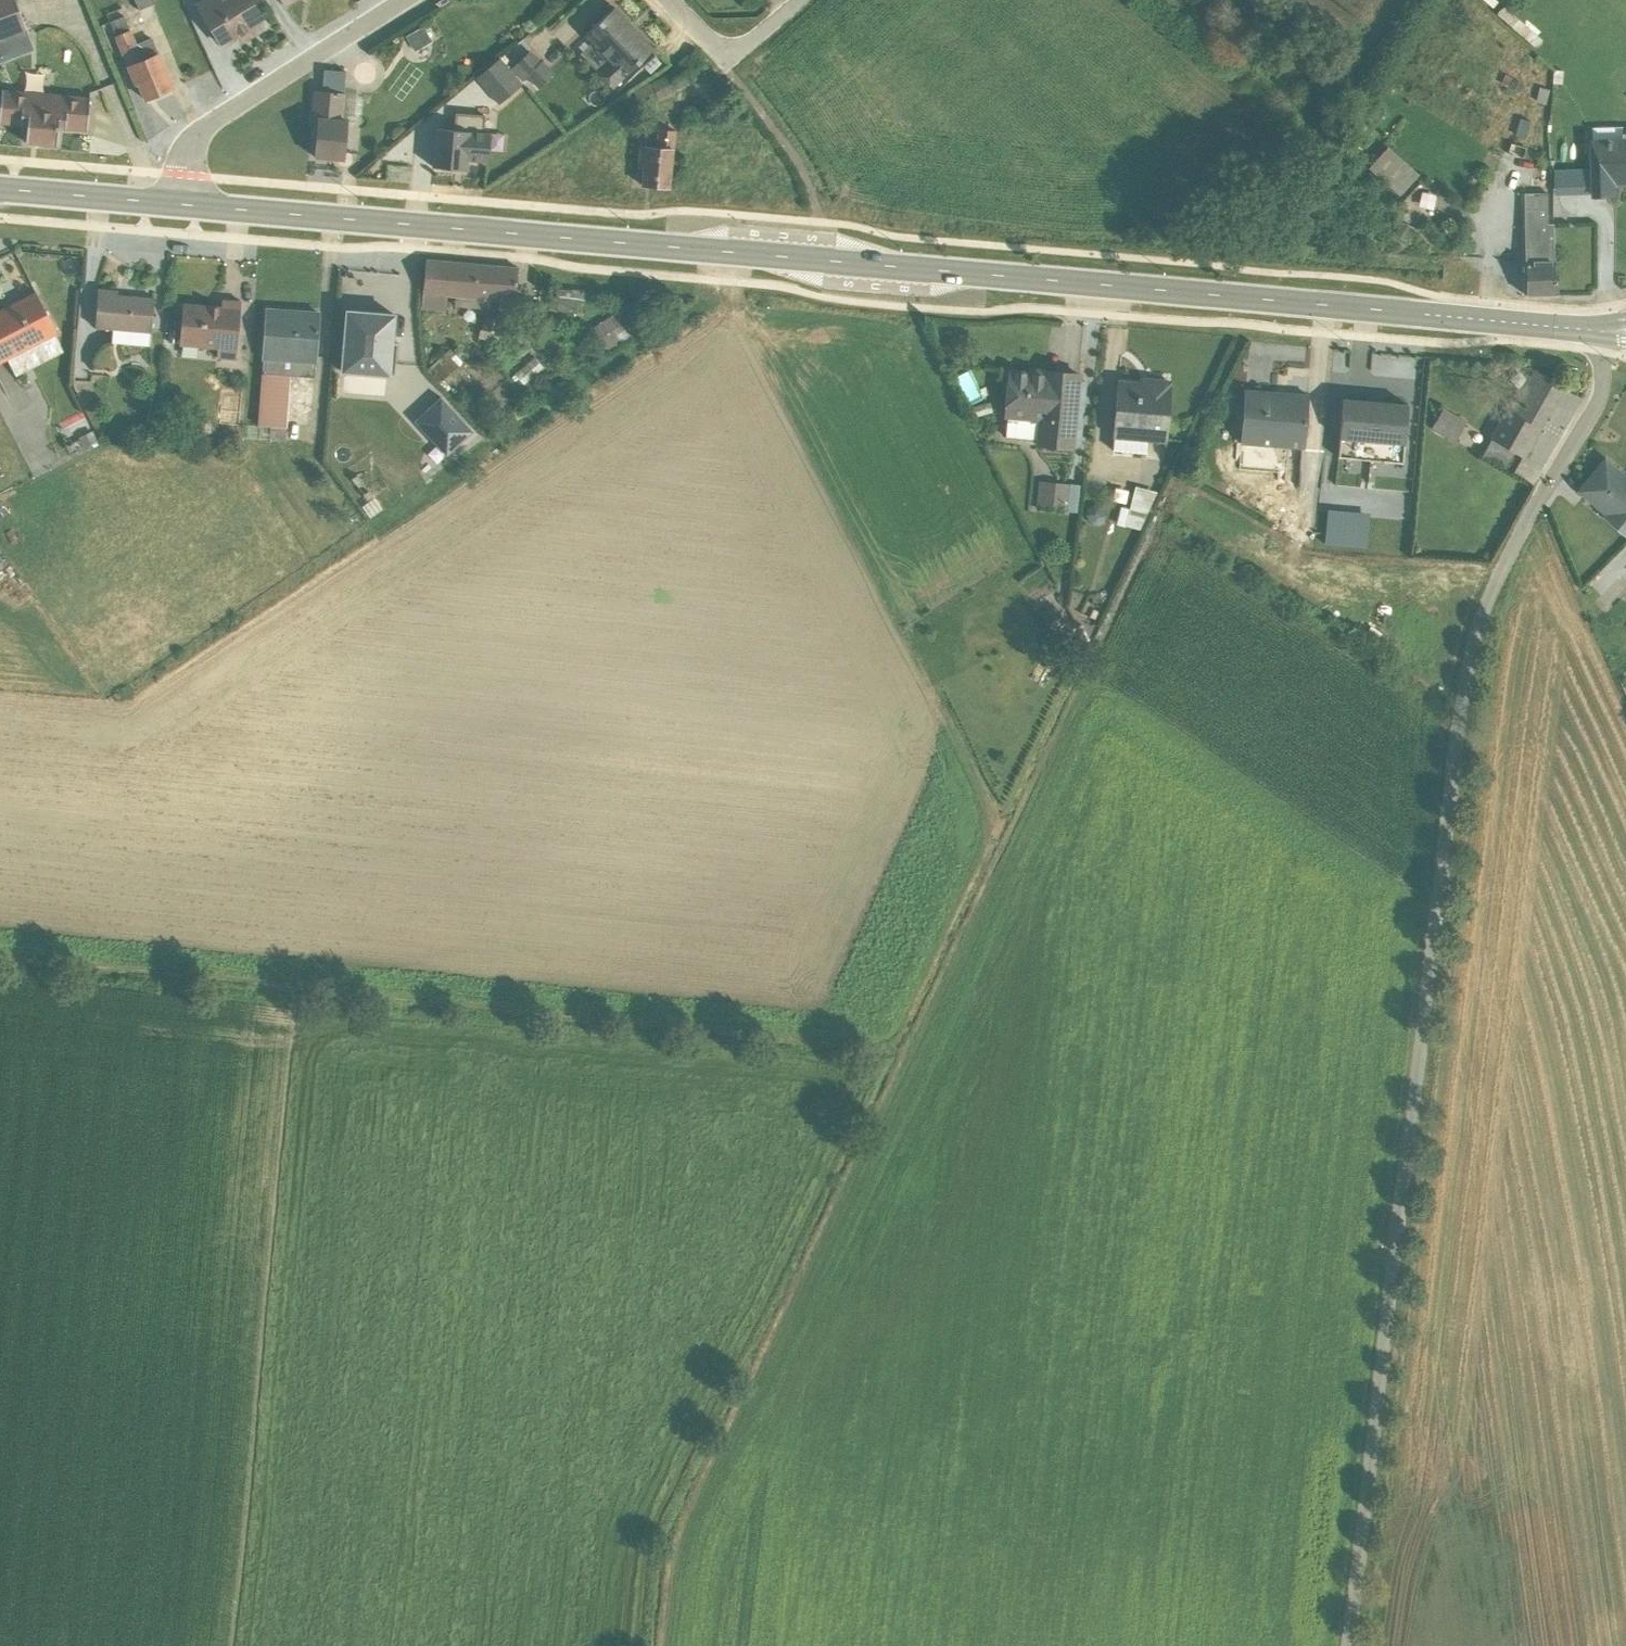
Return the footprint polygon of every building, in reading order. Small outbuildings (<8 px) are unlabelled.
[(14,0),(0,0),(0,41),(27,31),(14,0)] [(138,11),(153,4),(152,0),(133,0),(138,11)] [(265,26),(249,0),(200,0),(195,3),(221,46),(246,31),(249,36),(265,26)] [(652,49),(612,8),(583,35),(591,43),(580,54),(596,71),(595,73),(610,89),(652,49)] [(152,97),(171,89),(150,39),(150,38),(136,44),(130,30),(129,30),(122,15),(108,21),(134,84),(134,85),(137,84),(144,100),(152,97)] [(423,26),(405,36),(414,52),(431,42),(423,26)] [(509,67),(521,82),(527,77),(537,88),(553,74),(531,48),(509,67)] [(647,83),(632,93),(637,101),(647,96),(649,99),(656,96),(658,100),(703,73),(692,54),(678,62),(681,67),(649,85),(647,83)] [(521,82),(509,67),(499,56),(474,77),(498,105),(521,85),(523,83),(521,82)] [(343,93),(344,72),(323,70),(321,91),(314,91),(312,119),(316,120),(312,157),(343,159),(347,120),(343,119),(345,94),(345,93),(343,93)] [(1521,84),(1504,75),(1499,84),(1517,93),(1521,84)] [(0,99),(0,123),(26,126),(25,143),(55,145),(57,128),(85,130),(88,97),(1,90),(0,99)] [(431,167),(465,170),(466,160),(487,162),(488,135),(481,134),(482,116),(455,114),(453,131),(435,130),(431,167)] [(1524,139),(1529,122),(1518,119),(1513,136),(1524,139)] [(1576,190),(1594,189),(1594,195),(1614,194),(1613,181),(1625,181),(1625,134),(1623,134),(1623,127),(1592,128),(1592,139),(1590,139),(1591,172),(1576,172),(1576,190)] [(640,185),(668,188),(671,149),(674,149),(675,131),(656,129),(654,147),(638,146),(636,167),(642,167),(640,185)] [(1417,175),(1387,147),(1369,167),(1400,195),(1417,175)] [(1525,296),(1556,295),(1553,224),(1548,224),(1547,194),(1523,194),(1525,296)] [(424,260),(420,310),(444,311),(445,296),(453,297),(454,297),(453,306),(484,309),(484,300),(498,301),(497,315),(512,317),(516,268),(424,260)] [(116,291),(97,289),(94,328),(112,330),(111,343),(147,346),(148,333),(149,333),(152,298),(116,295),(116,291)] [(552,289),(551,311),(579,315),(583,291),(552,289)] [(56,334),(34,293),(0,310),(0,362),(56,334)] [(604,353),(653,320),(638,297),(586,331),(593,341),(595,340),(604,353)] [(220,307),(182,304),(179,331),(166,330),(164,344),(216,348),(216,359),(234,360),(239,302),(221,300),(220,307)] [(312,377),(318,313),(266,309),(261,374),(260,374),(257,426),(268,427),(268,441),(284,442),(289,376),(312,377)] [(346,311),(340,372),(388,376),(393,315),(346,311)] [(483,316),(477,338),(497,343),(499,335),(498,335),(501,321),(483,316)] [(449,349),(426,371),(438,385),(461,363),(449,349)] [(1514,391),(1488,437),(1491,439),(1480,456),(1503,469),(1513,452),(1523,457),(1562,389),(1533,371),(1520,393),(1519,393),(1514,391)] [(1042,376),(1008,373),(1004,419),(1036,422),(1034,446),(1070,449),(1070,444),(1079,445),(1085,382),(1076,381),(1077,375),(1043,372),(1042,376)] [(1117,383),(1111,451),(1144,454),(1145,442),(1163,443),(1169,384),(1149,382),(1148,389),(1140,389),(1140,385),(1117,383)] [(1244,390),(1240,444),(1301,449),(1306,395),(1285,393),(1244,390)] [(439,395),(411,420),(443,455),(471,431),(439,395)] [(1340,396),(1335,459),(1402,464),(1406,401),(1340,396)] [(1466,422),(1443,408),(1430,430),(1453,443),(1466,422)] [(74,448),(96,438),(85,413),(63,422),(74,448)] [(1581,491),(1607,513),(1603,517),(1625,535),(1625,534),(1625,478),(1606,462),(1581,491)] [(1076,512),(1079,486),(1037,481),(1034,508),(1076,512)] [(1119,508),(1115,525),(1137,530),(1155,493),(1134,488),(1129,509),(1119,508)] [(1091,525),(1097,526),(1103,522),(1104,515),(1098,506),(1092,505),(1087,509),(1085,516),(1091,525)] [(1328,512),(1325,544),(1366,549),(1369,517),(1328,512)]
